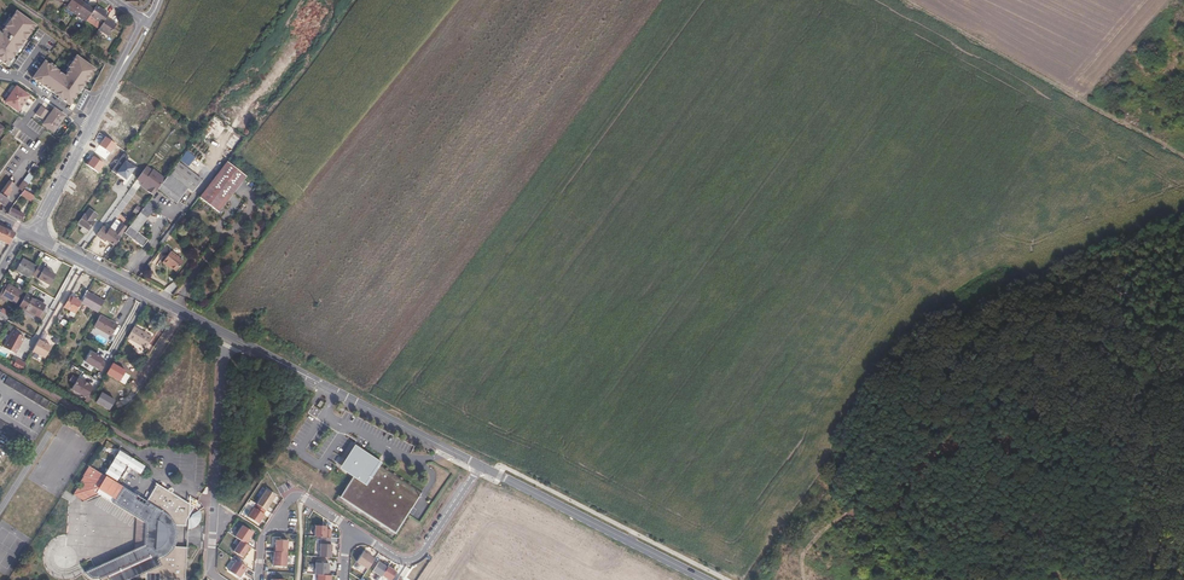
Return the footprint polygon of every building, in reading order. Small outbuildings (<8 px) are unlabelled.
[(76,14),(83,3),(79,0),(71,0),(69,3),(66,8),(76,14)] [(94,10),(83,3),(76,14),(86,21),(90,15),(94,10)] [(94,10),(90,15),(102,24),(106,18),(109,14),(97,5),(94,10)] [(0,28),(0,60),(8,65),(37,24),(14,8),(0,29),(0,28)] [(116,25),(106,18),(102,24),(99,29),(108,36),(116,25)] [(63,73),(44,60),(30,79),(69,107),(95,70),(76,56),(63,73)] [(17,109),(28,93),(14,83),(3,98),(17,109)] [(64,114),(52,104),(40,120),(53,129),(64,114)] [(46,110),(41,106),(34,116),(39,119),(46,110)] [(106,137),(100,145),(111,153),(117,144),(106,137)] [(105,164),(94,156),(88,165),(99,173),(105,164)] [(115,173),(125,181),(135,168),(124,161),(115,173)] [(197,199),(225,163),(223,162),(195,198),(197,199)] [(154,188),(157,191),(176,165),(174,163),(163,176),(154,188)] [(225,163),(197,199),(214,212),(242,176),(225,163)] [(154,188),(163,176),(148,165),(135,182),(150,193),(154,188)] [(169,199),(189,174),(176,165),(157,191),(169,199)] [(37,173),(32,168),(27,175),(32,179),(37,173)] [(189,174),(169,199),(172,202),(183,189),(189,193),(198,181),(189,174)] [(18,187),(23,191),(24,190),(32,179),(27,175),(26,177),(28,178),(25,182),(22,181),(18,187)] [(9,181),(0,192),(0,203),(4,206),(8,200),(4,197),(13,184),(9,181)] [(24,190),(23,191),(17,199),(19,201),(22,196),(29,201),(28,203),(30,204),(33,196),(24,190)] [(123,235),(146,204),(144,203),(124,228),(120,234),(123,235)] [(151,207),(146,204),(123,235),(134,244),(140,236),(133,231),(151,207)] [(22,215),(11,209),(7,215),(19,221),(22,215)] [(96,215),(88,210),(84,216),(82,215),(77,223),(82,225),(79,231),(84,235),(94,221),(92,220),(96,215)] [(182,215),(179,214),(158,241),(160,243),(182,215)] [(59,219),(53,222),(59,233),(65,230),(59,219)] [(110,247),(120,234),(124,228),(116,223),(111,231),(109,230),(101,241),(110,247)] [(9,245),(15,233),(0,226),(0,240),(9,245)] [(101,241),(109,230),(108,229),(106,232),(101,228),(95,237),(101,241)] [(140,236),(134,244),(138,247),(144,239),(140,236)] [(180,261),(167,251),(158,263),(166,268),(167,267),(172,271),(180,261)] [(36,266),(22,259),(16,270),(30,278),(31,277),(36,266)] [(48,286),(54,275),(42,269),(43,268),(37,265),(36,266),(31,277),(48,286)] [(7,284),(6,286),(4,285),(0,293),(0,298),(6,302),(7,299),(15,304),(22,293),(7,284)] [(87,293),(81,304),(80,304),(98,314),(104,302),(87,293)] [(44,306),(26,295),(19,308),(24,311),(25,310),(38,317),(44,306)] [(75,314),(80,304),(81,304),(70,297),(64,308),(75,314)] [(2,308),(0,312),(9,317),(11,313),(2,308)] [(38,317),(25,310),(24,311),(37,318),(38,317)] [(6,321),(9,317),(0,312),(0,317),(6,321)] [(117,326),(101,317),(94,328),(111,337),(111,336),(117,326)] [(150,336),(131,326),(125,338),(144,348),(150,336)] [(7,346),(19,353),(28,337),(16,331),(7,346)] [(118,340),(111,336),(111,337),(109,341),(115,345),(118,340)] [(54,345),(42,339),(34,352),(47,359),(54,345)] [(106,357),(93,350),(87,361),(100,369),(106,357)] [(23,364),(15,359),(11,366),(19,371),(23,364)] [(131,378),(114,369),(107,381),(124,390),(131,378)] [(50,402),(8,377),(4,384),(45,409),(50,402)] [(95,386),(80,377),(73,389),(89,398),(95,386)] [(119,397),(102,389),(95,400),(112,410),(119,397)] [(0,423),(0,433),(24,447),(28,440),(0,423)] [(395,532),(423,490),(383,464),(382,463),(354,443),(339,467),(354,475),(341,496),(395,532)] [(131,454),(123,449),(120,453),(117,453),(117,458),(115,460),(112,461),(112,465),(110,469),(107,469),(104,474),(117,482),(128,465),(133,457),(130,455),(131,454)] [(147,466),(136,459),(130,467),(129,470),(131,471),(133,469),(141,474),(144,471),(147,471),(147,466)] [(91,465),(85,475),(86,475),(81,483),(82,483),(75,494),(85,500),(92,497),(96,492),(139,518),(146,523),(146,545),(136,549),(86,572),(89,576),(93,578),(97,578),(102,577),(103,579),(104,579),(109,579),(110,579),(130,579),(137,577),(147,578),(148,564),(151,564),(151,563),(157,563),(157,561),(161,561),(160,579),(161,579),(164,579),(182,579),(186,579),(188,547),(176,546),(168,545),(169,538),(170,533),(169,525),(177,525),(187,525),(188,522),(189,518),(192,512),(196,507),(159,484),(146,504),(137,499),(139,495),(117,482),(104,474),(91,465)] [(276,494),(266,488),(257,503),(267,509),(273,500),(276,494)] [(255,506),(253,505),(247,515),(259,522),(263,516),(265,513),(264,512),(267,509),(257,503),(255,506)] [(146,545),(146,523),(139,518),(136,549),(146,545)] [(327,524),(315,524),(315,535),(326,535),(327,528),(327,524)] [(179,538),(180,535),(179,532),(178,528),(177,525),(169,525),(170,533),(169,538),(168,545),(176,546),(177,545),(178,542),(179,538)] [(252,536),(254,532),(245,526),(238,537),(243,541),(248,544),(251,540),(250,539),(252,536)] [(288,552),(289,540),(277,539),(276,541),(276,543),(277,543),(277,546),(275,546),(274,551),(275,551),(288,552)] [(251,546),(248,544),(243,541),(236,552),(244,557),(248,551),(251,546)] [(320,542),(319,555),(331,556),(332,550),(332,543),(320,542)] [(368,567),(374,557),(363,550),(357,561),(368,567)] [(287,566),(288,552),(275,551),(274,558),(274,565),(287,566)] [(243,571),(247,566),(236,559),(229,569),(240,577),(243,571)] [(387,565),(379,560),(373,570),(382,575),(382,574),(387,565)] [(161,561),(157,561),(157,563),(151,563),(151,564),(148,564),(147,578),(147,579),(161,579),(160,579),(161,561)] [(317,573),(328,574),(329,562),(316,561),(315,573),(317,573)] [(392,567),(388,564),(387,565),(382,574),(391,579),(397,570),(392,567)] [(102,577),(97,578),(93,578),(89,576),(86,572),(85,572),(83,574),(83,575),(86,578),(88,579),(89,579),(103,579),(102,577)]
